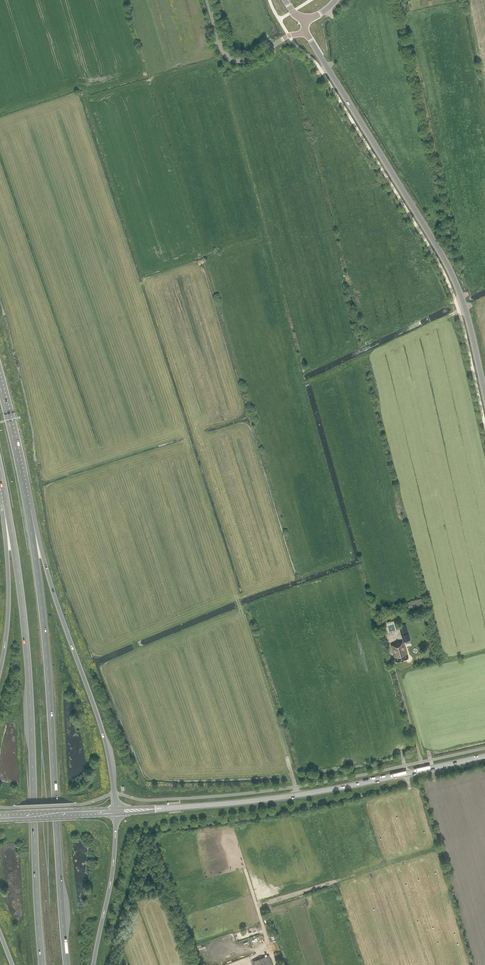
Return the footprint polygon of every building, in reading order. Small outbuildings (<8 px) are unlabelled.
[(423,598),(407,603),(409,609),(424,604),(423,598)] [(397,662),(409,658),(404,641),(411,639),(406,623),(399,626),(403,641),(395,643),(395,644),(391,645),(397,662)] [(267,956),(252,961),(254,964),(271,964),(267,956)]
